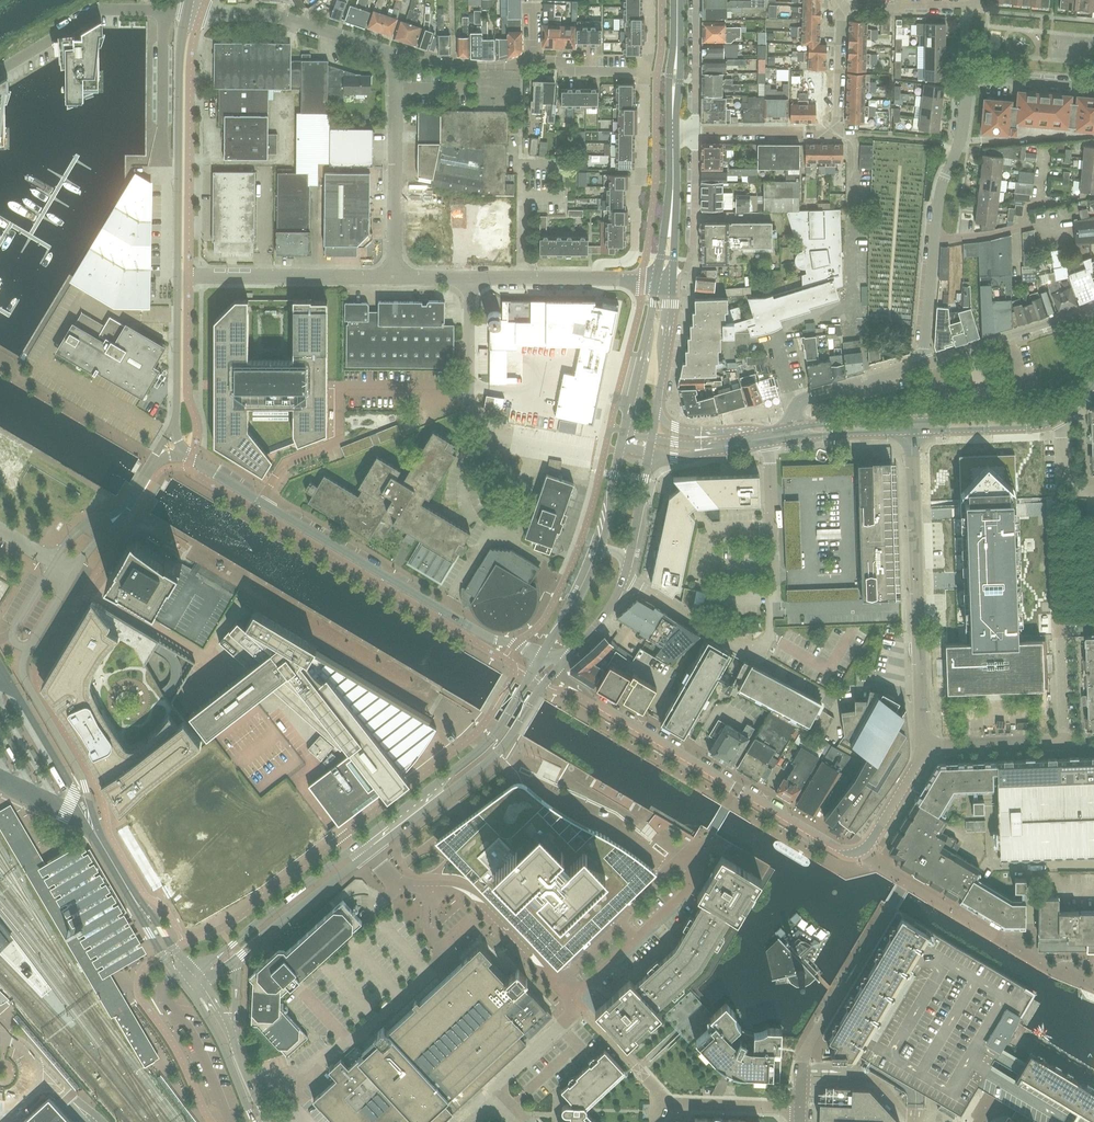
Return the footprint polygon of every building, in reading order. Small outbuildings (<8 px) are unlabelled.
[(330,16),(341,19),(346,3),(348,0),(342,0),(341,1),(338,0),(336,0),(330,16)] [(356,7),(350,5),(345,21),(355,24),(363,0),(359,0),(356,7)] [(355,24),(365,27),(370,12),(365,10),(369,0),(363,0),(355,24)] [(368,27),(373,29),(374,30),(376,31),(378,30),(380,31),(386,15),(380,13),(385,0),(378,0),(375,11),(374,11),(368,27)] [(380,31),(382,32),(383,34),(385,35),(387,34),(392,35),(398,18),(400,10),(402,1),(398,0),(397,0),(391,16),(386,15),(380,31)] [(405,41),(415,11),(416,0),(412,0),(411,8),(410,10),(406,22),(399,20),(394,37),(405,41)] [(483,9),(494,9),(494,0),(483,0),(483,9)] [(502,17),(508,17),(509,26),(509,56),(519,53),(522,49),(522,46),(521,13),(521,4),(521,0),(502,0),(502,17)] [(1077,0),(1061,0),(1060,8),(1061,6),(1067,6),(1067,9),(1076,9),(1077,0)] [(1076,9),(1077,9),(1077,7),(1083,8),(1083,10),(1092,11),(1093,0),(1077,0),(1076,9)] [(555,4),(543,3),(543,11),(549,11),(549,25),(543,25),(543,46),(554,46),(555,16),(555,4)] [(821,20),(821,5),(803,5),(803,7),(792,7),(792,12),(803,12),(803,19),(821,20)] [(642,18),(642,7),(624,7),(624,18),(621,18),(621,19),(645,19),(645,18),(642,18)] [(766,7),(756,7),(746,7),(703,7),(702,18),(727,18),(727,11),(731,11),(731,13),(742,13),(766,14),(766,7)] [(422,28),(416,26),(421,13),(415,11),(405,41),(416,45),(422,28)] [(425,21),(424,29),(418,46),(429,49),(435,33),(430,31),(431,14),(425,14),(425,21)] [(444,15),(438,15),(438,24),(438,35),(439,53),(450,53),(450,35),(444,35),(444,15)] [(554,46),(565,47),(566,26),(561,26),(561,16),(555,16),(554,46)] [(577,45),(577,21),(577,16),(572,16),(572,26),(566,26),(565,47),(576,47),(577,47),(577,45)] [(497,39),(497,59),(509,56),(509,26),(508,17),(502,17),(503,39),(502,39),(497,39)] [(458,38),(458,56),(470,57),(469,37),(469,18),(463,18),(463,38),(458,38)] [(850,21),(849,33),(881,34),(890,34),(890,18),(881,18),(881,30),(871,30),(871,29),(867,29),(867,22),(850,21)] [(621,19),(621,30),(645,30),(645,19),(621,19)] [(792,31),(820,32),(821,20),(803,19),(803,26),(792,26),(792,31)] [(68,67),(69,106),(69,98),(84,98),(84,97),(85,97),(85,89),(99,88),(99,87),(99,32),(102,33),(102,28),(102,20),(82,32),(83,33),(83,38),(75,38),(75,35),(76,35),(76,34),(59,36),(61,56),(62,69),(63,68),(68,67)] [(490,59),(494,59),(494,39),(488,39),(488,21),(482,21),(482,25),(483,39),(483,58),(490,59)] [(577,45),(589,45),(589,21),(577,21),(577,45)] [(602,21),(589,21),(589,45),(602,45),(602,21)] [(703,32),(741,32),(741,27),(726,27),(726,22),(703,22),(703,32)] [(925,35),(946,35),(946,23),(925,23),(925,35)] [(471,33),(471,57),(483,58),(483,39),(482,25),(477,25),(477,33),(471,33)] [(621,30),(620,42),(644,42),(645,30),(621,30)] [(820,44),(820,32),(792,31),(792,37),(802,37),(802,44),(820,44)] [(703,32),(703,42),(729,42),(733,37),(741,37),(741,32),(703,32)] [(766,44),(766,42),(766,32),(758,32),(757,43),(766,44)] [(867,46),(867,40),(871,39),(893,40),(893,35),(890,34),(881,34),(849,33),(849,46),(867,46)] [(946,35),(925,35),(920,35),(920,46),(925,46),(945,46),(946,35)] [(214,87),(214,88),(219,88),(219,93),(269,93),(269,89),(291,89),(291,86),(291,58),(291,47),(284,44),(279,43),(214,42),(214,87)] [(642,54),(642,53),(642,43),(644,43),(644,42),(620,42),(620,43),(624,43),(624,54),(642,54)] [(703,44),(703,57),(723,57),(737,57),(737,44),(730,44),(724,44),(703,44)] [(820,44),(802,44),(809,45),(809,51),(798,51),(798,56),(826,57),(827,45),(820,44)] [(849,46),(848,58),(877,59),(877,54),(866,54),(867,46),(849,46)] [(925,57),(945,57),(945,46),(925,46),(925,57)] [(298,112),(297,173),(310,173),(310,185),(318,186),(319,164),(330,164),(330,165),(373,165),(373,128),(330,128),(331,113),(328,113),(328,99),(328,86),(344,86),(344,93),(370,94),(370,76),(356,76),(356,74),(341,69),(328,65),(328,60),(311,60),(311,54),(302,54),(302,58),(302,86),(302,112),(298,112)] [(808,69),(826,70),(826,57),(798,56),(798,61),(809,61),(808,69)] [(925,57),(925,68),(945,69),(945,57),(925,57)] [(877,59),(848,58),(848,71),(866,71),(866,64),(877,64),(877,59)] [(746,60),(735,60),(727,60),(724,60),(703,60),(703,71),(726,72),(727,65),(746,66),(746,60)] [(945,69),(925,68),(925,80),(945,80),(945,69)] [(796,74),(798,82),(805,81),(803,72),(796,74)] [(848,73),(847,86),(876,87),(876,82),(865,81),(865,74),(848,73)] [(703,74),(702,84),(732,84),(732,79),(725,78),(725,80),(723,80),(723,74),(703,74)] [(5,145),(5,144),(5,89),(8,90),(8,87),(8,77),(0,82),(0,145),(5,145)] [(543,112),(543,102),(544,79),(538,79),(538,82),(534,82),(533,100),(531,100),(531,112),(543,112)] [(544,79),(543,102),(548,102),(547,115),(548,115),(548,122),(555,122),(555,116),(552,115),(553,102),(554,102),(555,82),(551,82),(551,80),(544,79)] [(635,96),(635,85),(635,84),(617,84),(617,96),(635,96)] [(702,84),(702,96),(723,96),(723,89),(729,89),(729,91),(740,91),(740,84),(734,84),(702,84)] [(765,118),(777,118),(777,91),(777,89),(771,89),(771,84),(765,84),(765,97),(765,118)] [(777,91),(777,118),(788,118),(788,98),(788,84),(783,84),(783,91),(777,91)] [(924,84),(923,96),(943,98),(944,86),(924,84)] [(847,98),(864,99),(865,91),(876,92),(876,87),(847,86),(847,98)] [(562,107),(574,107),(574,88),(562,88),(562,107)] [(574,107),(586,107),(586,88),(574,88),(574,107)] [(598,88),(586,88),(586,107),(598,107),(598,88)] [(791,122),(803,122),(804,92),(798,92),(798,104),(791,104),(791,122)] [(804,92),(803,122),(806,122),(816,122),(816,115),(816,111),(816,104),(809,104),(809,92),(804,92)] [(1067,127),(1075,128),(1075,129),(1093,131),(1093,96),(1093,98),(1078,97),(1077,103),(1070,102),(1071,96),(1019,92),(1018,106),(1011,105),(1011,101),(995,100),(995,98),(988,98),(988,99),(985,99),(982,132),(1016,135),(1017,123),(1067,127)] [(219,93),(219,125),(225,125),(225,159),(268,159),(268,154),(277,154),(277,134),(269,134),(269,93),(219,93)] [(613,107),(613,108),(637,108),(635,108),(635,96),(617,96),(617,107),(613,107)] [(923,96),(921,107),(942,109),(943,98),(923,96)] [(743,113),(743,122),(765,122),(765,118),(765,97),(758,97),(751,97),(748,97),(748,103),(748,109),(743,109),(743,113)] [(726,109),(726,102),(733,102),(733,98),(726,98),(702,98),(702,109),(726,109)] [(864,106),(864,99),(847,98),(847,111),(868,111),(875,111),(875,106),(864,106)] [(921,107),(920,118),(940,120),(942,109),(921,107)] [(613,108),(613,120),(637,120),(637,108),(613,108)] [(702,114),(702,122),(738,122),(738,117),(729,117),(729,109),(726,109),(702,109),(702,114)] [(432,185),(483,195),(507,196),(515,196),(515,173),(507,173),(507,111),(419,110),(418,176),(433,179),(432,185)] [(588,125),(598,126),(599,110),(589,110),(588,125)] [(846,117),(846,123),(854,123),(854,130),(855,130),(863,131),(864,124),(864,115),(868,116),(873,116),(875,116),(875,117),(888,117),(888,112),(875,111),(868,111),(847,111),(846,117)] [(915,125),(914,115),(901,116),(901,126),(915,125)] [(940,120),(920,118),(919,129),(939,132),(940,120)] [(611,131),(611,132),(637,132),(637,120),(613,120),(613,131),(611,131)] [(637,132),(611,132),(611,144),(635,144),(635,132),(637,132)] [(532,138),(530,154),(537,155),(539,138),(532,138)] [(1083,157),(1093,158),(1093,139),(1085,140),(1084,146),(1083,157)] [(611,144),(611,155),(635,155),(635,144),(611,144)] [(702,148),(702,158),(728,158),(728,157),(734,157),(734,150),(734,144),(703,144),(702,145),(702,148)] [(764,197),(757,197),(757,211),(764,211),(799,211),(800,144),(778,144),(758,144),(758,169),(778,168),(786,168),(786,181),(778,181),(764,182),(764,197)] [(811,163),(818,163),(818,144),(806,144),(806,163),(806,173),(811,173),(811,163)] [(831,173),(831,144),(818,144),(818,163),(826,163),(826,173),(831,173)] [(831,144),(831,173),(835,173),(835,163),(843,163),(843,144),(831,144)] [(861,145),(860,153),(873,153),(873,145),(861,145)] [(1007,148),(1007,151),(1006,157),(1021,160),(1022,146),(1007,148)] [(872,161),(873,153),(860,153),(860,160),(872,161)] [(1036,162),(1036,161),(1037,154),(1026,153),(1025,160),(1036,162)] [(579,154),(579,169),(587,169),(587,154),(579,154)] [(982,166),(1011,169),(1012,165),(1003,164),(1004,157),(983,154),(982,166)] [(606,164),(605,155),(594,156),(595,165),(606,164)] [(635,155),(611,155),(611,168),(635,168),(635,155)] [(1083,157),(1082,169),(1093,170),(1093,158),(1083,157)] [(702,158),(702,169),(729,169),(729,162),(728,158),(702,158)] [(872,169),(872,161),(860,160),(859,168),(872,169)] [(982,166),(981,177),(1001,180),(1002,169),(1011,170),(1011,169),(982,166)] [(729,169),(702,169),(702,181),(727,181),(727,176),(749,176),(749,183),(758,183),(758,169),(729,169)] [(1081,180),(1093,181),(1093,170),(1082,169),(1081,180)] [(583,183),(604,182),(603,171),(583,172),(583,183)] [(1033,183),(1034,172),(1019,171),(1018,182),(1033,183)] [(255,172),(214,172),(213,172),(213,241),(214,241),(214,253),(254,253),(254,242),(255,242),(255,172)] [(310,173),(297,173),(278,172),(277,253),(288,253),(288,257),(294,257),(294,253),(309,253),(310,185),(310,173)] [(325,172),(325,245),(349,245),(349,247),(358,247),(364,247),(373,239),(373,232),(370,232),(370,225),(370,172),(325,172)] [(628,187),(628,177),(628,174),(604,174),(604,186),(628,187)] [(1000,191),(1001,180),(981,177),(979,188),(1000,191)] [(1081,180),(1080,191),(1093,193),(1093,181),(1081,180)] [(1015,193),(1030,194),(1032,195),(1033,183),(1016,182),(1015,193)] [(723,209),(723,183),(702,183),(702,209),(723,209)] [(133,186),(131,185),(74,280),(115,305),(148,306),(148,293),(155,293),(155,296),(156,296),(156,278),(155,278),(155,281),(148,281),(150,184),(144,184),(139,192),(131,188),(133,186)] [(607,187),(607,198),(626,199),(626,187),(628,187),(604,186),(604,187),(607,187)] [(979,188),(978,199),(998,202),(1000,191),(979,188)] [(1029,201),(1030,195),(1015,193),(1014,200),(1029,201)] [(732,202),(732,207),(737,207),(737,212),(742,212),(757,211),(757,197),(737,196),(737,202),(732,202)] [(604,210),(628,210),(626,210),(626,199),(607,198),(607,210),(604,210)] [(997,213),(998,202),(978,199),(977,210),(997,213)] [(1081,205),(1089,205),(1089,207),(1089,212),(1093,212),(1093,199),(1089,199),(1089,200),(1084,200),(1081,201),(1081,205)] [(481,252),(487,215),(429,205),(422,251),(456,256),(457,248),(454,247),(456,232),(469,234),(467,250),(481,252)] [(805,269),(806,269),(806,274),(802,275),(802,286),(765,297),(748,298),(755,316),(742,321),(740,307),(728,310),(728,297),(695,298),(695,311),(692,311),(693,323),(690,323),(690,336),(688,336),(688,349),(685,349),(686,362),(683,362),(680,376),(705,375),(717,374),(716,362),(719,362),(718,349),(721,349),(721,337),(735,336),(735,333),(750,333),(751,336),(754,335),(757,335),(760,335),(763,334),(766,333),(769,333),(772,332),(774,330),(777,329),(780,328),(782,326),(780,320),(811,311),(810,308),(840,299),(836,287),(843,285),(840,209),(831,210),(799,211),(787,211),(797,247),(802,247),(803,251),(802,251),(800,252),(799,252),(798,253),(798,254),(797,255),(796,256),(796,257),(795,258),(795,259),(795,261),(795,262),(795,263),(796,264),(796,265),(797,266),(798,267),(799,268),(800,268),(801,269),(802,269),(803,269),(805,269)] [(601,221),(601,222),(628,222),(628,210),(604,210),(604,221),(601,221)] [(975,222),(982,223),(981,231),(995,229),(997,213),(977,210),(975,222)] [(540,216),(540,255),(552,255),(589,255),(589,253),(589,245),(589,231),(579,231),(579,243),(574,243),(574,231),(555,231),(555,242),(550,242),(550,236),(547,236),(547,231),(547,220),(547,216),(540,216)] [(1073,221),(1076,244),(1077,254),(1084,254),(1084,259),(1091,256),(1091,243),(1093,242),(1093,216),(1092,217),(1090,217),(1083,219),(1073,221)] [(593,246),(592,253),(619,253),(619,246),(625,246),(625,245),(625,223),(628,223),(628,222),(601,222),(601,232),(613,232),(613,237),(601,237),(601,242),(601,246),(593,246)] [(731,248),(733,248),(772,248),(772,222),(731,222),(731,223),(729,223),(702,223),(702,229),(700,229),(700,237),(702,237),(702,243),(703,243),(703,264),(729,264),(729,246),(731,246),(731,248)] [(1022,232),(1023,239),(1034,239),(1034,230),(1022,232)] [(990,240),(978,242),(979,256),(982,336),(1013,327),(1014,327),(1012,307),(1012,301),(1012,280),(1012,235),(990,240)] [(963,256),(963,257),(979,256),(978,242),(964,243),(963,243),(963,256)] [(941,247),(939,280),(949,280),(950,246),(941,247)] [(1051,251),(1053,263),(1054,271),(1055,275),(1056,281),(1058,280),(1070,278),(1079,304),(1093,298),(1093,280),(1093,277),(1093,273),(1092,273),(1091,259),(1091,256),(1084,259),(1067,265),(1065,248),(1051,251)] [(701,269),(702,276),(696,275),(695,289),(714,291),(716,277),(715,277),(715,276),(717,276),(717,269),(701,269)] [(1036,272),(1022,273),(1022,280),(1022,281),(1036,280),(1036,279),(1036,272)] [(1040,278),(1036,279),(1036,280),(1037,284),(1039,291),(1047,316),(1056,313),(1048,290),(1046,283),(1042,284),(1040,278)] [(1056,281),(1047,283),(1052,295),(1058,312),(1077,305),(1070,288),(1061,291),(1060,287),(1058,280),(1056,281)] [(970,286),(962,287),(960,306),(971,306),(970,286)] [(744,295),(743,287),(726,289),(727,297),(744,295)] [(950,300),(952,310),(959,308),(957,297),(960,296),(959,289),(952,291),(954,300),(950,300)] [(1032,303),(1028,305),(1033,320),(1047,316),(1039,291),(1030,294),(1032,303)] [(1012,301),(1012,307),(1014,327),(1033,320),(1028,305),(1022,306),(1020,298),(1012,301)] [(273,459),(268,452),(297,441),(298,444),(328,433),(328,301),(312,301),(312,299),(294,299),(294,360),(249,360),(249,299),(236,299),(215,321),(215,445),(237,458),(263,475),(273,459)] [(454,367),(454,352),(454,341),(454,326),(445,326),(444,326),(444,323),(444,321),(445,321),(445,300),(430,300),(429,300),(428,301),(427,302),(427,303),(427,304),(422,304),(422,301),(379,301),(379,312),(369,312),(369,306),(369,305),(368,303),(367,303),(366,302),(345,302),(345,320),(348,320),(348,325),(347,325),(347,367),(454,367)] [(507,319),(503,319),(502,319),(501,318),(500,318),(500,317),(502,313),(499,312),(496,311),(494,311),(491,312),(488,315),(488,318),(488,321),(491,323),(490,324),(490,325),(490,349),(491,349),(507,349),(517,349),(517,344),(581,345),(575,373),(575,375),(564,373),(555,416),(593,424),(602,379),(609,349),(610,349),(619,303),(602,300),(601,305),(598,305),(595,304),(596,301),(534,300),(533,300),(522,300),(521,300),(502,300),(502,301),(503,301),(507,301),(507,319)] [(937,307),(934,346),(936,349),(954,344),(954,345),(948,324),(950,323),(949,313),(948,308),(943,307),(937,307)] [(967,341),(980,337),(970,308),(958,312),(960,320),(967,341)] [(99,373),(149,395),(161,368),(158,367),(168,343),(127,325),(127,324),(111,318),(103,336),(73,323),(60,353),(100,370),(99,373)] [(960,320),(950,323),(948,324),(955,344),(967,341),(960,320)] [(804,337),(802,337),(804,349),(805,348),(807,364),(809,380),(811,385),(810,385),(811,386),(832,380),(831,365),(830,360),(830,356),(829,349),(828,340),(827,340),(826,335),(826,328),(821,328),(817,328),(816,328),(806,329),(803,330),(804,337)] [(830,360),(831,365),(832,380),(845,376),(843,364),(842,354),(841,339),(834,339),(834,355),(830,356),(830,360)] [(844,354),(846,376),(864,371),(861,352),(862,351),(860,341),(843,342),(844,354)] [(870,346),(869,346),(869,365),(870,364),(881,361),(881,347),(873,350),(873,345),(870,346)] [(747,365),(755,365),(763,363),(769,361),(768,355),(761,357),(753,357),(747,357),(747,365)] [(780,390),(777,378),(774,379),(769,361),(763,363),(755,365),(759,381),(755,382),(763,400),(779,395),(778,391),(780,390)] [(746,376),(740,378),(742,386),(748,404),(763,400),(755,382),(758,382),(755,374),(746,376)] [(680,376),(678,388),(696,388),(705,388),(705,375),(680,376)] [(718,413),(713,395),(711,387),(705,388),(696,388),(703,415),(714,414),(718,413)] [(718,387),(711,387),(713,395),(718,413),(730,410),(725,392),(719,394),(718,388),(718,387)] [(730,410),(745,405),(741,387),(725,392),(730,410)] [(678,388),(684,412),(690,415),(700,415),(703,415),(696,388),(678,388)] [(491,396),(487,395),(484,407),(502,410),(503,409),(505,398),(491,396)] [(394,523),(415,536),(423,541),(410,562),(441,581),(458,552),(462,554),(468,546),(464,543),(470,533),(422,504),(426,497),(429,500),(456,455),(452,453),(457,445),(433,430),(403,481),(396,477),(401,469),(377,455),(355,493),(325,475),(318,486),(310,481),(305,490),(313,494),(308,502),(349,526),(369,539),(372,534),(383,541),(394,523)] [(966,643),(946,644),(947,692),(1048,688),(1046,640),(1022,641),(1021,622),(1017,517),(1017,499),(1015,454),(959,456),(961,501),(962,519),(966,643)] [(896,598),(892,478),(891,461),(857,462),(862,599),(896,598)] [(525,536),(532,538),(537,540),(534,547),(550,553),(558,530),(560,531),(563,521),(561,520),(574,483),(572,482),(547,474),(525,536)] [(698,505),(706,505),(761,503),(760,474),(673,477),(681,486),(669,496),(651,582),(657,584),(673,594),(677,588),(681,588),(696,518),(690,510),(697,505),(698,505)] [(797,514),(796,500),(784,500),(783,500),(784,515),(797,514)] [(797,514),(784,515),(785,557),(798,556),(799,569),(802,569),(800,500),(796,500),(797,514)] [(69,519),(73,515),(65,505),(61,509),(69,519)] [(119,563),(107,579),(119,584),(139,595),(157,606),(164,593),(171,580),(172,581),(182,563),(164,556),(163,555),(154,549),(158,543),(150,538),(147,543),(137,536),(135,539),(133,537),(128,545),(127,543),(122,551),(124,551),(118,562),(119,563)] [(472,603),(477,614),(487,623),(499,628),(512,627),(523,622),(532,612),(537,601),(536,588),(531,585),(532,577),(535,572),(536,573),(540,567),(511,549),(510,550),(507,549),(506,550),(503,548),(502,550),(499,548),(498,550),(495,548),(494,549),(491,547),(465,589),(463,589),(463,591),(463,593),(463,596),(463,598),(463,600),(464,603),(464,605),(472,603)] [(798,556),(785,557),(786,569),(787,569),(799,569),(798,556)] [(702,615),(706,593),(706,592),(685,588),(682,601),(702,615)] [(617,618),(624,622),(649,637),(664,613),(652,605),(641,598),(637,600),(617,618)] [(121,809),(161,772),(202,740),(172,702),(195,662),(93,600),(92,602),(43,684),(67,716),(121,809)] [(249,626),(247,628),(238,620),(219,641),(249,668),(190,713),(208,735),(270,687),(328,739),(327,740),(321,734),(308,748),(321,760),(333,746),(330,743),(332,742),(341,749),(345,744),(352,753),(309,785),(339,825),(370,801),(382,792),(388,799),(410,782),(405,775),(404,773),(416,759),(427,744),(437,728),(428,722),(313,654),(317,647),(255,610),(247,624),(249,626)] [(649,637),(662,645),(677,621),(664,613),(649,637)] [(700,636),(700,635),(695,633),(677,621),(662,645),(655,656),(669,665),(679,655),(700,636)] [(572,666),(571,667),(571,672),(578,676),(588,682),(588,684),(591,686),(593,685),(594,685),(600,676),(605,669),(607,664),(599,659),(602,657),(608,650),(614,653),(616,651),(618,647),(612,640),(610,642),(605,636),(594,648),(572,666)] [(1082,637),(1085,729),(1093,729),(1093,636),(1082,636),(1082,637)] [(661,723),(684,736),(716,680),(732,653),(708,640),(661,723)] [(810,725),(819,707),(821,704),(786,683),(751,664),(749,669),(742,665),(743,663),(743,662),(733,682),(729,680),(723,688),(729,691),(729,692),(736,696),(740,688),(765,701),(762,708),(770,713),(797,727),(801,730),(805,722),(810,725)] [(643,711),(644,708),(657,687),(638,676),(633,673),(630,678),(629,677),(630,675),(610,664),(597,687),(607,693),(610,689),(619,694),(620,692),(626,695),(623,699),(643,711)] [(203,720),(239,692),(232,683),(196,711),(203,720)] [(903,766),(907,759),(908,757),(909,755),(909,753),(910,751),(910,749),(910,747),(910,742),(909,736),(908,726),(906,706),(903,710),(902,713),(896,708),(900,701),(882,691),(881,694),(869,692),(867,702),(855,702),(855,711),(841,713),(844,736),(867,753),(855,776),(824,816),(832,822),(837,816),(855,830),(862,822),(871,811),(886,791),(898,774),(903,766)] [(435,709),(437,703),(430,700),(428,706),(435,709)] [(747,751),(737,768),(757,780),(758,780),(763,783),(797,727),(770,713),(760,729),(747,751)] [(709,751),(732,765),(749,737),(755,728),(747,723),(741,733),(719,719),(709,735),(716,740),(709,751)] [(446,733),(451,739),(456,735),(452,729),(446,733)] [(776,791),(793,801),(819,757),(826,746),(811,737),(804,748),(801,746),(793,760),(797,762),(787,779),(784,778),(776,791)] [(861,761),(832,745),(823,760),(797,804),(815,815),(818,809),(823,812),(822,814),(822,815),(854,773),(861,761)] [(997,798),(999,850),(1000,858),(1007,858),(1012,858),(1012,859),(1016,858),(1023,857),(1023,858),(1027,858),(1027,857),(1034,857),(1034,858),(1038,858),(1038,857),(1045,857),(1049,857),(1049,856),(1056,856),(1056,857),(1059,857),(1060,856),(1067,856),(1067,857),(1071,856),(1078,855),(1078,856),(1082,856),(1082,855),(1089,855),(1089,856),(1093,856),(1093,855),(1093,755),(1091,756),(1091,757),(1090,757),(1085,757),(1080,757),(1079,757),(1078,756),(1069,756),(1069,758),(1068,758),(1063,758),(1057,758),(1057,757),(1047,757),(1047,758),(1041,759),(1036,759),(1035,759),(1035,758),(1025,758),(1026,759),(1024,759),(1020,759),(1019,760),(1014,760),(1013,760),(1013,758),(1004,759),(1004,760),(1002,760),(998,760),(997,760),(997,762),(997,765),(997,772),(997,774),(998,783),(997,783),(997,798)] [(915,801),(914,802),(948,821),(948,820),(944,818),(941,816),(938,815),(954,789),(980,788),(983,788),(989,788),(992,788),(993,788),(994,788),(993,772),(997,772),(997,765),(997,762),(997,760),(991,761),(989,761),(982,761),(978,761),(950,762),(938,762),(915,801)] [(609,838),(596,831),(594,830),(591,829),(589,827),(585,831),(582,830),(579,828),(575,826),(571,824),(568,822),(566,821),(564,820),(565,817),(564,815),(562,814),(559,814),(557,816),(556,815),(554,813),(551,811),(549,810),(553,806),(551,804),(548,803),(546,801),(543,799),(540,796),(537,794),(534,791),(530,788),(527,785),(523,783),(519,782),(515,783),(511,785),(436,841),(473,879),(483,889),(558,967),(656,872),(650,866),(644,861),(637,856),(635,854),(632,853),(630,851),(623,846),(616,842),(609,838)] [(973,811),(984,811),(983,799),(983,797),(979,795),(973,795),(973,799),(972,799),(973,811)] [(894,843),(889,853),(898,858),(895,863),(896,863),(897,862),(901,864),(900,866),(901,866),(910,871),(910,872),(911,872),(912,871),(915,873),(914,874),(915,875),(916,875),(925,880),(926,881),(927,879),(930,881),(929,883),(930,884),(930,883),(939,889),(940,890),(941,888),(945,890),(944,892),(945,893),(945,892),(954,898),(955,899),(955,898),(959,900),(958,901),(959,901),(1003,928),(1026,928),(1026,927),(1026,924),(1026,901),(1010,901),(1010,900),(973,878),(975,876),(980,867),(979,867),(955,853),(950,850),(955,842),(957,839),(942,831),(948,821),(914,802),(909,810),(909,811),(908,812),(910,813),(908,816),(906,815),(906,816),(900,826),(900,825),(900,826),(901,827),(899,831),(897,830),(897,831),(892,840),(891,840),(891,841),(894,843)] [(88,850),(83,852),(86,858),(78,863),(53,878),(11,806),(0,813),(0,815),(69,932),(81,925),(83,929),(116,910),(120,915),(127,911),(120,900),(90,848),(88,850)] [(985,821),(984,821),(966,821),(966,832),(985,831),(985,821)] [(698,897),(703,900),(704,900),(676,948),(635,985),(630,979),(619,990),(622,993),(609,1004),(607,1001),(595,1011),(627,1045),(662,1014),(657,1008),(701,968),(714,946),(732,917),(738,921),(762,880),(722,856),(698,897)] [(1026,894),(1026,890),(1026,878),(1015,878),(1015,891),(1020,894),(1026,894)] [(1059,911),(1059,897),(1039,897),(1039,943),(1044,946),(1043,946),(1043,947),(1043,948),(1044,948),(1044,949),(1045,949),(1046,950),(1047,950),(1048,949),(1049,948),(1054,951),(1093,951),(1093,911),(1059,911)] [(281,995),(325,954),(362,920),(343,900),(288,950),(286,947),(279,947),(254,970),(252,1017),(288,1056),(308,1037),(281,1006),(281,995)] [(836,1029),(831,1038),(837,1041),(835,1044),(834,1047),(834,1050),(831,1050),(831,1056),(838,1056),(850,1056),(851,1056),(854,1052),(906,968),(915,974),(869,1051),(870,1051),(876,1055),(925,1084),(925,1094),(926,1094),(942,1104),(938,1108),(942,1104),(956,1112),(954,1117),(954,1118),(956,1112),(961,1115),(974,1094),(978,1087),(978,1086),(992,1064),(995,1058),(1002,1047),(1005,1042),(1008,1044),(1016,1032),(1013,1031),(1016,1025),(1017,1024),(1019,1020),(1033,996),(1034,994),(1025,988),(916,922),(915,922),(914,924),(913,924),(903,918),(896,929),(882,953),(880,952),(835,1028),(836,1029)] [(778,938),(766,950),(772,980),(776,979),(786,977),(787,976),(791,982),(797,986),(804,986),(810,983),(816,978),(818,981),(819,980),(814,975),(817,972),(808,962),(821,942),(798,929),(787,940),(789,941),(786,944),(784,942),(781,939),(780,938),(779,937),(778,937),(778,938)] [(381,1038),(349,1067),(341,1059),(329,1070),(337,1078),(321,1094),(320,1093),(314,1099),(321,1107),(335,1121),(442,1121),(459,1106),(481,1086),(526,1044),(517,1034),(523,1028),(530,1036),(552,1014),(523,983),(528,979),(518,969),(505,980),(488,961),(492,958),(480,945),(473,953),(470,956),(469,955),(463,962),(462,962),(420,1002),(417,999),(413,1003),(416,1005),(394,1025),(388,1031),(388,1030),(387,1030),(384,1026),(378,1031),(383,1036),(381,1038)] [(691,991),(664,1016),(667,1020),(670,1022),(675,1028),(680,1034),(683,1036),(691,1045),(696,1041),(716,1062),(720,1064),(725,1068),(726,1068),(733,1071),(744,1075),(774,1076),(775,1050),(781,1050),(782,1040),(782,1039),(782,1029),(768,1028),(768,1029),(762,1032),(756,1033),(750,1032),(745,1029),(740,1025),(737,1020),(736,1014),(726,1003),(718,1011),(713,1015),(691,991)] [(122,1006),(115,1011),(117,1014),(115,1016),(145,1066),(155,1060),(154,1060),(122,1006)] [(567,1121),(592,1121),(585,1114),(587,1112),(587,1108),(585,1106),(624,1070),(605,1049),(562,1089),(561,1090),(571,1100),(571,1104),(568,1104),(564,1105),(563,1107),(562,1110),(564,1113),(567,1114),(571,1114),(570,1118),(567,1121)] [(1093,1090),(1091,1088),(1085,1085),(1059,1069),(1053,1066),(1041,1059),(1036,1055),(1031,1052),(1025,1061),(1018,1072),(1015,1078),(1004,1097),(1046,1121),(1093,1121),(1093,1090)] [(828,1086),(820,1094),(819,1121),(900,1121),(869,1088),(828,1086)] [(50,1096),(22,1121),(73,1121),(50,1096)]
